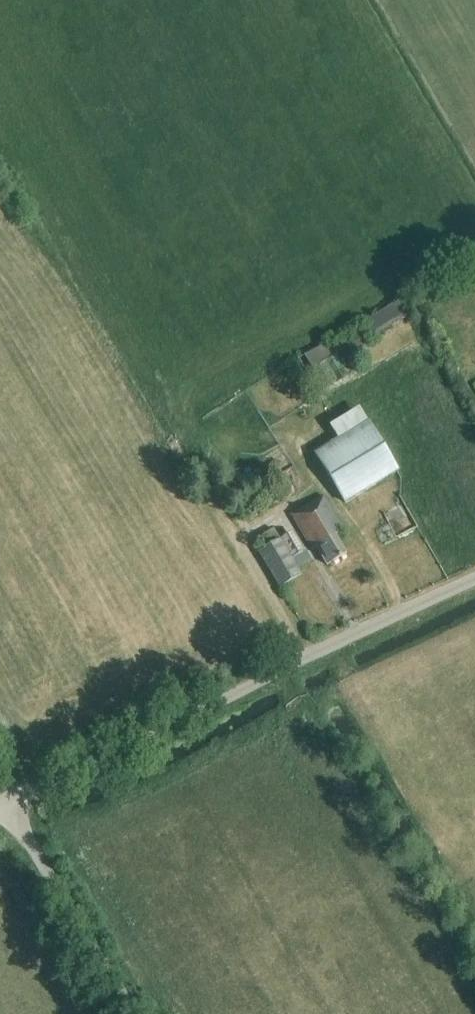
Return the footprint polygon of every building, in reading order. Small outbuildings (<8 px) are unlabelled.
[(365,326),(332,345),(340,359),(373,339),(372,338),(413,314),(404,298),(363,322),(365,326)] [(305,356),(313,370),(336,356),(329,342),(305,356)] [(326,391),(348,378),(336,356),(313,370),(326,391)] [(367,421),(360,408),(331,426),(339,439),(315,453),(346,503),(399,471),(369,420),(367,421)] [(346,554),(335,536),(344,530),(324,496),(292,515),(312,549),(316,547),(327,566),(332,563),(346,554)] [(397,537),(389,522),(373,530),(381,546),(397,537)] [(301,575),(292,559),(304,552),(292,532),(258,552),(279,588),(301,575)]
